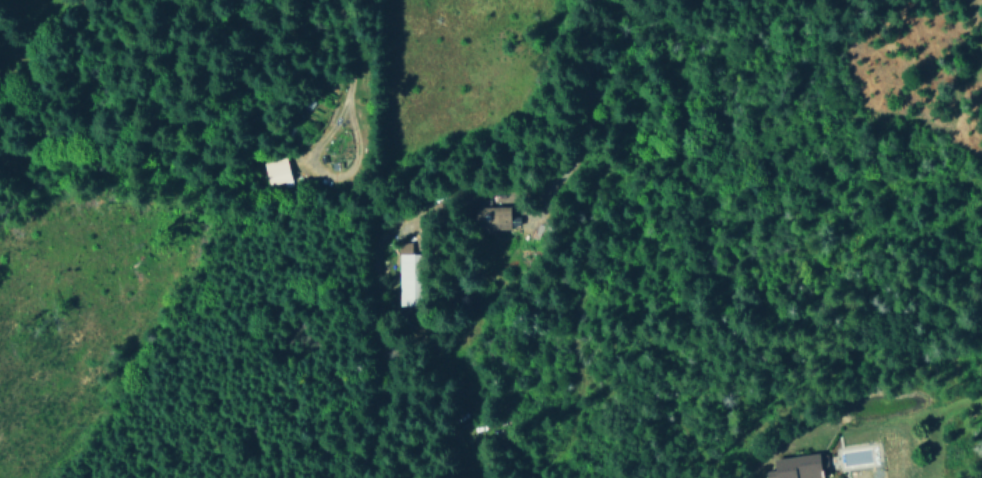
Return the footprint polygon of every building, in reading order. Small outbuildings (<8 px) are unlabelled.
[(291,182),(287,158),(263,162),(267,186),(291,182)] [(421,253),(411,254),(411,242),(397,243),(398,306),(422,306),(421,253)] [(819,453),(773,459),(775,470),(766,471),(767,477),(822,477),(819,453)]
